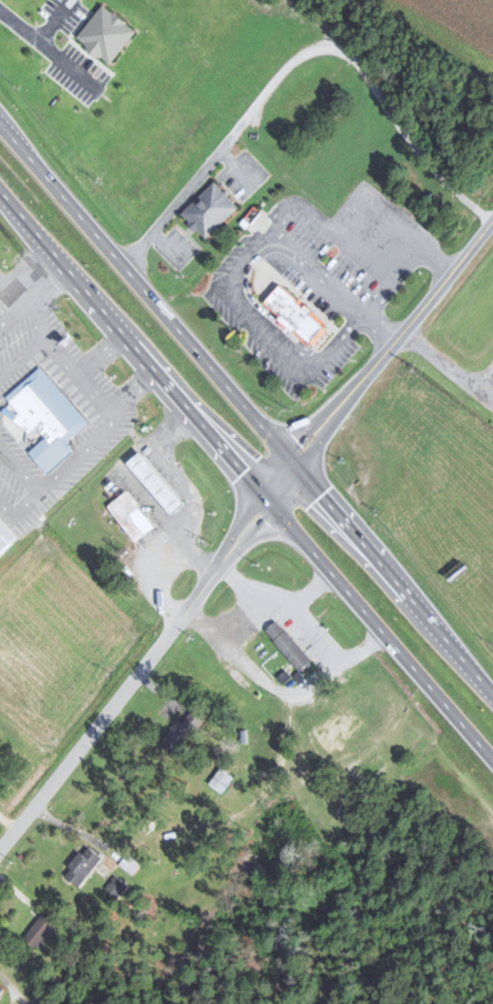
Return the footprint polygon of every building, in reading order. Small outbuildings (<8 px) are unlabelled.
[(80,38),(114,63),(139,29),(105,3),(80,38)] [(182,213),(207,238),(240,206),(216,181),(182,213)] [(265,305),(317,345),(334,323),(282,283),(265,305)] [(2,399),(30,432),(36,426),(46,437),(30,451),(48,472),(75,449),(67,440),(89,422),(41,366),(2,399)] [(145,451),(133,461),(175,514),(188,504),(145,451)] [(138,542),(157,526),(128,490),(109,506),(138,542)] [(264,632),(304,670),(314,659),(274,621),(264,632)] [(205,718),(192,709),(183,721),(179,718),(162,742),(180,755),(205,718)] [(82,887),(105,857),(88,844),(65,873),(82,887)] [(122,864),(131,870),(138,861),(129,854),(122,864)] [(62,920),(48,909),(26,936),(40,948),(62,920)]
